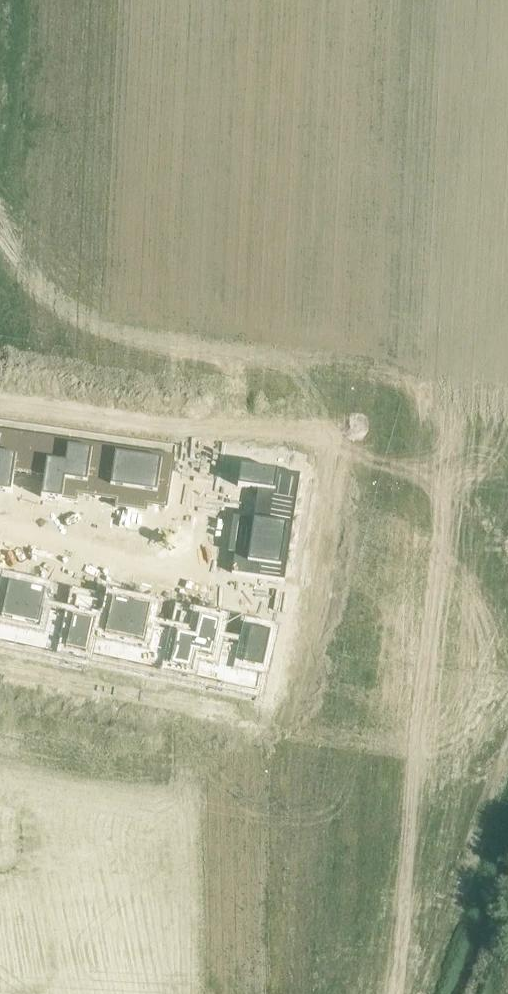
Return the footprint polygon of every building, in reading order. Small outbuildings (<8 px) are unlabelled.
[(10,494),(13,474),(29,476),(34,437),(33,437),(16,434),(16,440),(0,438),(0,493),(10,494)] [(34,437),(29,476),(44,478),(41,499),(61,501),(69,442),(68,442),(67,448),(51,446),(52,440),(36,437),(34,437)] [(69,442),(61,501),(77,504),(78,497),(96,500),(104,447),(103,447),(90,445),(89,451),(70,448),(70,442),(69,442)] [(104,447),(96,500),(115,502),(114,509),(130,511),(139,452),(138,452),(137,458),(117,455),(118,449),(105,447),(104,447)] [(139,452),(130,511),(146,514),(147,507),(167,510),(175,458),(159,455),(158,461),(139,459),(140,453),(139,452)] [(241,467),(238,488),(258,491),(255,506),(294,512),(295,511),(297,494),(291,493),(293,478),(299,479),(299,478),(300,476),(241,467)] [(233,518),(230,538),(289,546),(289,545),(283,544),(286,528),(292,529),(294,513),(294,512),(255,506),(253,521),(233,518)] [(230,538),(228,554),(234,555),(232,574),(284,582),(284,580),(286,567),(280,566),(283,546),(289,547),(289,546),(230,538)] [(15,640),(14,646),(15,646),(28,588),(8,584),(4,603),(0,602),(0,637),(15,640)] [(28,588),(15,646),(16,647),(17,640),(33,644),(32,650),(48,653),(49,654),(58,615),(42,611),(46,592),(28,588)] [(58,615),(49,654),(51,654),(67,657),(68,651),(83,655),(82,661),(83,661),(96,602),(76,598),(72,618),(58,615)] [(96,602),(83,661),(84,661),(85,654),(102,658),(103,651),(119,655),(117,661),(119,661),(131,604),(112,600),(108,620),(94,617),(97,603),(96,602)] [(131,604),(119,661),(120,662),(121,656),(137,659),(135,665),(152,669),(153,669),(161,631),(146,628),(151,609),(131,604)] [(161,631),(153,669),(154,669),(171,673),(172,667),(187,671),(186,677),(187,677),(200,619),(181,615),(177,635),(161,631)] [(200,619),(187,677),(189,677),(190,671),(206,675),(204,681),(220,684),(222,685),(230,646),(215,643),(220,623),(200,619)] [(230,646),(222,685),(223,685),(239,689),(241,683),(256,686),(254,692),(255,692),(257,693),(270,634),(250,630),(245,650),(230,646)] [(5,835),(3,843),(15,845),(16,837),(5,835)] [(16,837),(15,845),(26,848),(28,840),(16,837)] [(56,846),(54,854),(66,856),(68,849),(56,846)] [(68,849),(66,856),(78,859),(80,851),(68,849)] [(108,857),(106,865),(118,867),(119,860),(108,857)] [(119,860),(118,867),(129,870),(131,862),(119,860)] [(159,868),(158,876),(169,879),(171,871),(159,868)] [(171,871),(169,879),(181,881),(183,873),(171,871)]
